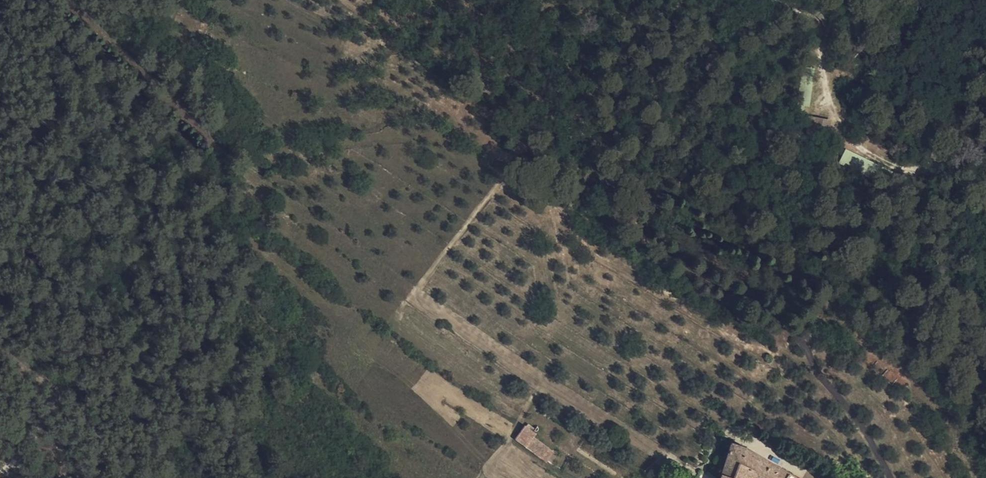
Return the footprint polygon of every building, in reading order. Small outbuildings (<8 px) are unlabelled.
[(876,178),(882,164),(847,147),(840,161),(876,178)] [(535,441),(524,434),(516,446),(545,467),(552,457),(534,444),(535,441)] [(730,442),(723,477),(753,477),(757,471),(771,477),(806,477),(745,447),(730,442)]
